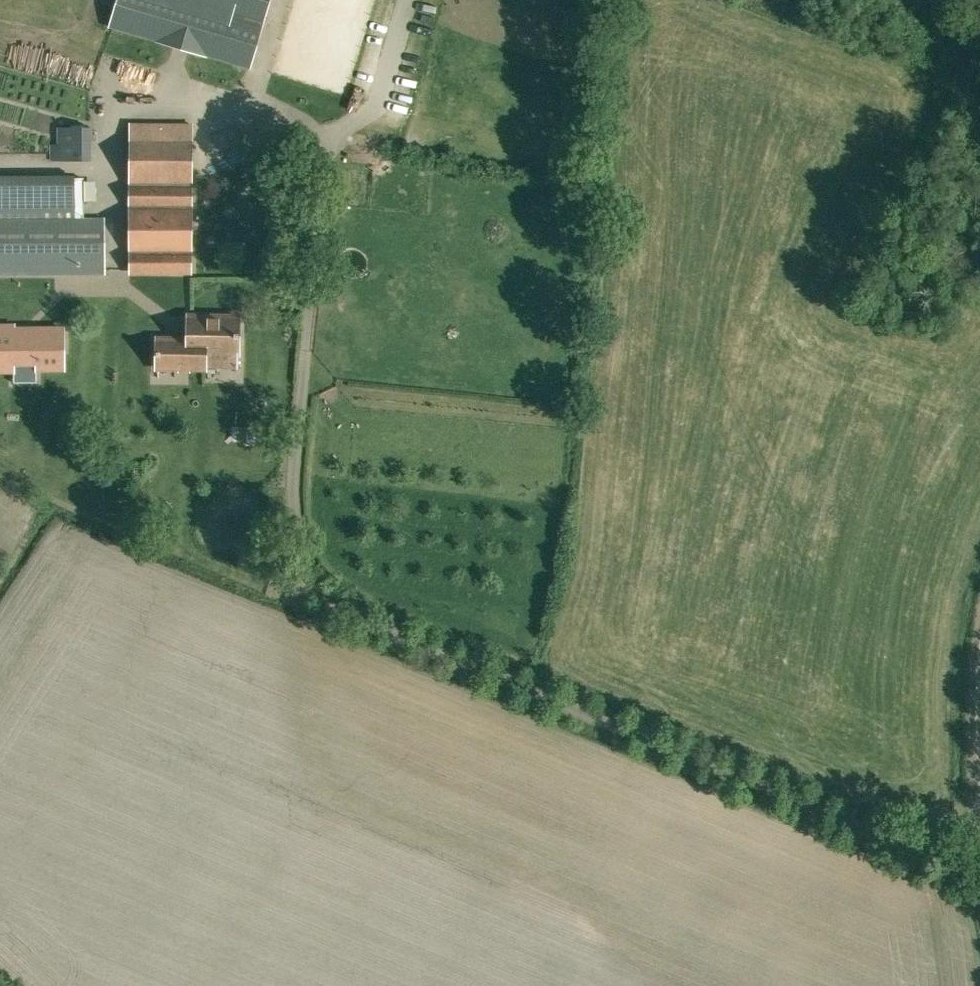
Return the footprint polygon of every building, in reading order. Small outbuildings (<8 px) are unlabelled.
[(111,26),(250,67),(269,0),(119,0),(111,26)] [(80,91),(85,66),(35,56),(30,81),(80,91)] [(92,127),(53,128),(53,160),(92,161),(92,127)] [(129,274),(160,274),(192,274),(193,254),(193,253),(194,208),(193,208),(193,185),(194,134),(130,133),(130,185),(129,208),(130,208),(129,274)] [(68,171),(0,172),(0,273),(31,273),(31,288),(100,288),(100,215),(68,216),(68,171)] [(191,316),(191,339),(157,339),(157,367),(206,367),(206,352),(239,352),(240,317),(191,316)] [(36,367),(61,367),(61,349),(65,349),(64,329),(37,329),(37,333),(13,333),(13,327),(0,327),(0,369),(13,369),(13,362),(31,362),(36,362),(36,367)]
